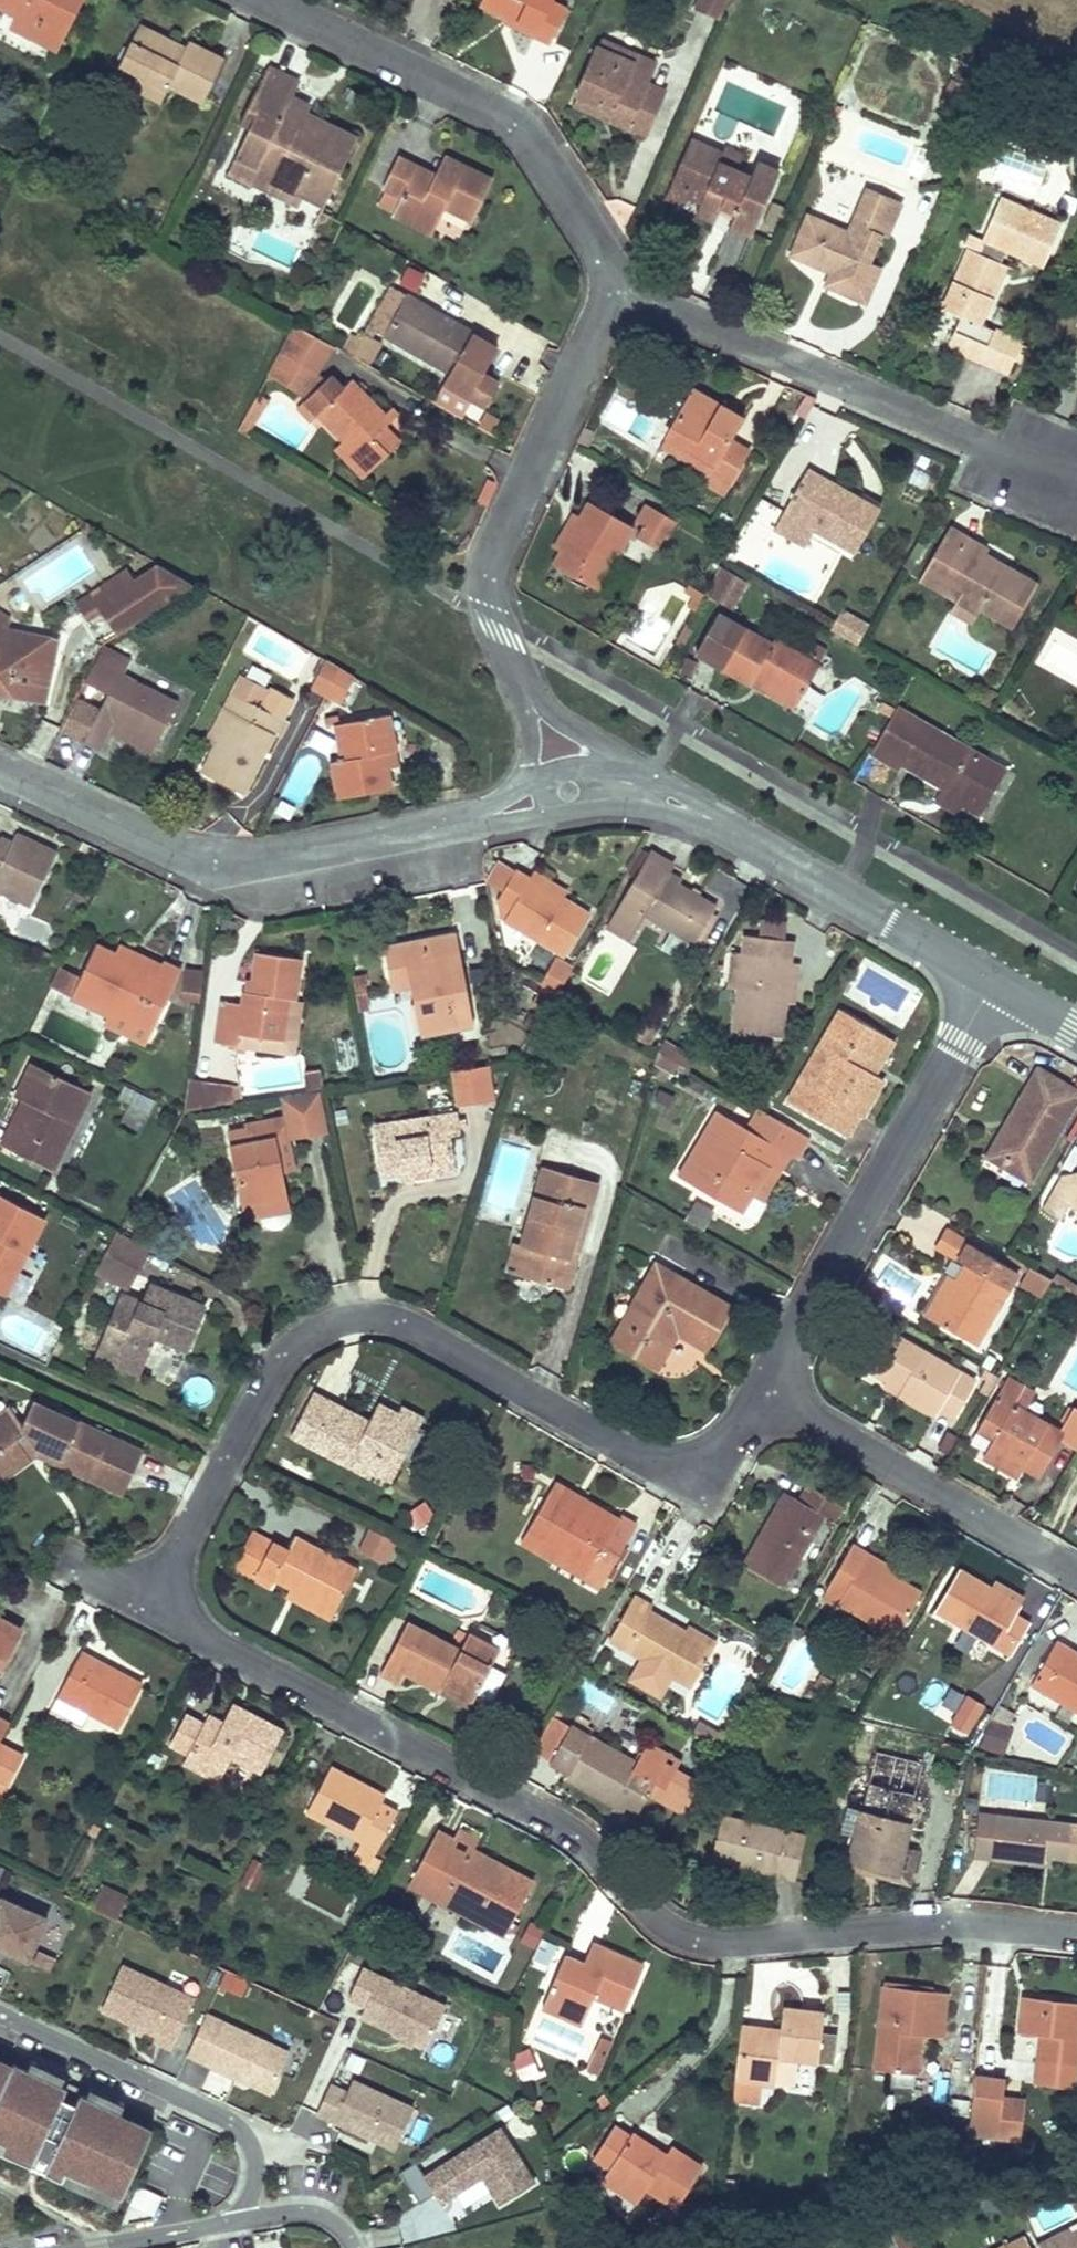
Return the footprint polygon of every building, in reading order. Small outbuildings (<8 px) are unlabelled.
[(2,2),(21,11),(37,20),(29,37),(56,50),(81,0),(0,0),(0,5),(2,2)] [(481,3),(536,31),(534,36),(549,44),(566,9),(553,2),(554,0),(482,0),(481,3)] [(695,7),(719,18),(726,0),(698,0),(695,7)] [(21,11),(13,29),(29,37),(37,20),(21,11)] [(139,26),(130,43),(146,50),(154,34),(139,26)] [(130,43),(118,68),(165,94),(170,85),(203,102),(223,60),(188,42),(185,49),(154,34),(146,50),(130,43)] [(601,41),(598,49),(653,73),(656,65),(601,41)] [(598,49),(578,95),(613,110),(609,120),(644,135),(663,91),(649,84),(653,73),(598,49)] [(165,94),(118,68),(113,78),(161,102),(165,94)] [(249,126),(236,153),(257,164),(254,170),(299,193),(323,204),(355,139),(301,111),(297,118),(283,111),(291,96),(298,83),(267,68),(241,122),(249,126)] [(969,112),(977,90),(949,81),(942,104),(969,112)] [(578,95),(574,105),(609,120),(613,110),(578,95)] [(305,103),(291,96),(283,111),(297,118),(301,111),(305,103)] [(991,126),(993,121),(972,113),(970,118),(991,126)] [(691,141),(678,172),(693,178),(698,168),(706,172),(711,161),(715,151),(691,141)] [(715,151),(711,161),(736,172),(740,162),(715,151)] [(257,164),(236,153),(227,171),(248,182),(249,179),(295,201),(299,193),(254,170),(257,164)] [(444,157),(435,177),(454,186),(464,166),(444,157)] [(394,215),(431,234),(444,206),(472,221),(492,180),(464,166),(454,186),(435,177),(398,159),(383,189),(401,198),(394,215)] [(693,178),(678,172),(667,197),(682,204),(687,195),(702,201),(696,214),(731,229),(732,225),(752,234),(779,173),(757,164),(748,183),(734,176),(736,172),(711,161),(706,172),(698,168),(693,178)] [(810,216),(792,254),(833,271),(827,283),(866,300),(881,266),(868,261),(881,232),(887,235),(901,202),(870,187),(850,233),(810,216)] [(944,311),(961,318),(979,326),(980,323),(1007,267),(1000,263),(1007,250),(1044,266),(1061,226),(1001,200),(983,240),(986,242),(980,255),(972,251),(944,311)] [(769,206),(764,228),(780,231),(784,210),(769,206)] [(972,251),(980,255),(986,242),(983,240),(976,237),(971,238),(966,249),(972,251)] [(417,289),(423,270),(405,265),(399,284),(417,289)] [(374,331),(383,336),(406,296),(390,287),(363,334),(370,338),(374,331)] [(406,296),(383,336),(449,372),(442,383),(468,397),(484,406),(498,383),(482,374),(495,349),(470,336),(472,333),(406,296)] [(961,318),(955,332),(968,337),(969,333),(975,336),(967,356),(982,361),(995,330),(980,323),(979,326),(961,318)] [(332,346),(295,325),(280,354),(316,374),(332,346)] [(995,330),(982,361),(1008,373),(1022,343),(995,330)] [(955,332),(948,347),(967,356),(975,336),(969,333),(968,337),(955,332)] [(360,339),(351,334),(341,350),(367,365),(379,343),(370,338),(363,334),(360,339)] [(316,374),(280,354),(270,373),(305,393),(312,382),(316,374)] [(316,374),(312,382),(320,387),(326,381),(316,374)] [(318,414),(344,441),(356,454),(349,461),(364,478),(390,453),(374,437),(383,427),(389,421),(350,381),(342,389),(330,377),(326,381),(320,387),(306,401),(318,414)] [(667,436),(668,436),(714,462),(709,473),(729,486),(748,452),(729,441),(741,419),(720,407),(692,392),(667,436)] [(259,393),(253,404),(263,410),(269,399),(259,393)] [(725,399),(720,407),(741,419),(745,412),(725,399)] [(310,421),(318,414),(306,401),(298,408),(310,421)] [(253,404),(245,418),(255,424),(263,410),(253,404)] [(239,430),(249,436),(255,424),(245,418),(239,430)] [(383,427),(374,437),(390,453),(400,443),(383,427)] [(668,436),(662,446),(709,473),(714,462),(668,436)] [(344,441),(336,449),(349,461),(356,454),(344,441)] [(807,470),(784,512),(854,552),(878,510),(807,470)] [(729,486),(709,473),(704,483),(724,495),(729,486)] [(597,587),(598,587),(633,528),(615,517),(589,502),(580,518),(576,525),(578,527),(566,548),(561,546),(559,550),(553,561),(597,587)] [(636,522),(642,525),(662,538),(665,539),(674,521),(646,505),(636,522)] [(561,546),(566,548),(578,527),(576,525),(580,518),(572,513),(552,546),(559,550),(561,546)] [(662,538),(642,525),(637,535),(657,547),(662,538)] [(950,529),(926,569),(964,590),(958,600),(979,613),(982,608),(1012,626),(1036,586),(1004,568),(1001,572),(981,561),(987,551),(950,529)] [(193,584),(154,561),(129,579),(121,567),(72,600),(83,616),(99,606),(118,634),(193,584)] [(926,569),(921,578),(958,600),(964,590),(926,569)] [(744,585),(722,573),(710,595),(732,607),(744,585)] [(687,605),(694,609),(704,592),(690,584),(685,591),(692,595),(687,605)] [(840,604),(828,627),(858,642),(869,619),(840,604)] [(751,682),(752,680),(756,674),(799,699),(810,681),(801,676),(810,659),(798,651),(776,638),(773,642),(719,612),(697,651),(703,655),(704,655),(719,664),(751,682)] [(4,631),(0,648),(0,652),(51,662),(55,642),(4,631)] [(804,641),(798,651),(810,659),(801,676),(810,681),(825,655),(804,641)] [(179,702),(122,674),(130,659),(102,645),(99,647),(93,660),(82,682),(108,693),(99,710),(83,741),(99,750),(108,732),(113,723),(156,745),(179,702)] [(43,702),(51,662),(0,652),(0,693),(43,702)] [(704,655),(703,655),(699,661),(692,658),(687,655),(680,667),(692,673),(689,679),(706,688),(719,664),(704,655)] [(326,660),(313,684),(327,692),(330,685),(339,668),(329,662),(326,660)] [(330,685),(327,692),(342,700),(355,677),(339,668),(330,685)] [(756,674),(752,680),(796,705),(799,699),(756,674)] [(216,742),(202,772),(242,793),(273,732),(277,734),(285,720),(281,718),(262,708),(270,693),(241,678),(225,708),(232,712),(216,742)] [(262,708),(281,718),(292,698),(272,688),(270,693),(262,708)] [(83,741),(99,710),(75,697),(59,729),(83,741)] [(1007,769),(925,722),(896,706),(870,751),(898,768),(901,763),(944,788),(966,801),(963,805),(980,816),(1007,769)] [(232,712),(225,708),(209,738),(216,742),(232,712)] [(386,767),(383,753),(394,751),(388,715),(337,724),(342,755),(338,757),(337,760),(332,761),(339,797),(390,787),(386,767)] [(113,723),(108,732),(151,754),(156,745),(113,723)] [(394,751),(383,753),(386,767),(397,766),(394,751)] [(944,788),(941,793),(963,805),(966,801),(944,788)] [(32,904),(56,852),(16,833),(10,845),(0,840),(0,888),(32,904)] [(646,859),(610,921),(629,932),(640,913),(693,943),(715,904),(676,882),(679,878),(646,859)] [(502,892),(514,870),(497,861),(485,882),(502,892)] [(562,898),(528,879),(514,870),(502,892),(498,899),(500,914),(505,918),(566,953),(589,913),(562,898)] [(533,870),(528,879),(562,898),(567,891),(533,870)] [(47,941),(49,922),(21,919),(19,937),(47,941)] [(384,946),(389,972),(408,970),(411,986),(413,998),(424,996),(431,1032),(474,1023),(463,970),(451,972),(448,954),(460,952),(455,933),(384,946)] [(742,950),(738,984),(733,1030),(781,1035),(785,997),(789,961),(790,956),(782,956),(783,938),(744,933),(742,950)] [(783,938),(782,956),(790,956),(791,939),(783,938)] [(118,945),(113,954),(115,956),(113,960),(132,970),(134,965),(156,975),(161,965),(118,945)] [(115,956),(113,954),(95,946),(80,978),(71,996),(71,997),(111,1016),(114,1010),(153,1029),(181,971),(163,962),(161,965),(156,975),(134,965),(132,970),(113,960),(115,956)] [(728,983),(738,984),(742,950),(732,950),(728,983)] [(463,970),(460,952),(448,954),(451,972),(463,970)] [(217,1042),(239,1045),(240,1033),(261,1036),(279,1039),(282,1039),(284,1025),(287,1009),(288,999),(294,999),(296,985),(300,959),(257,953),(253,981),(252,993),(246,992),(244,991),(243,1003),(223,1001),(217,1042)] [(541,983),(557,992),(570,968),(554,959),(541,983)] [(789,961),(785,997),(793,998),(797,962),(789,961)] [(50,986),(71,996),(80,978),(59,968),(50,986)] [(181,999),(199,1002),(203,971),(185,969),(181,999)] [(408,970),(389,972),(393,988),(411,986),(408,970)] [(355,1010),(410,1010),(410,992),(366,993),(366,972),(354,973),(355,1010)] [(424,996),(413,998),(421,1033),(431,1032),(424,996)] [(787,1101),(838,1130),(850,1110),(859,1115),(881,1078),(872,1073),(864,1068),(883,1034),(840,1009),(819,1045),(831,1051),(811,1085),(799,1079),(787,1101)] [(883,1034),(864,1068),(872,1073),(892,1040),(883,1034)] [(662,1041),(657,1049),(673,1059),(678,1050),(662,1041)] [(831,1051),(819,1045),(799,1079),(811,1085),(831,1051)] [(678,1050),(673,1059),(687,1067),(693,1058),(678,1050)] [(33,1105),(11,1149),(53,1170),(90,1092),(32,1064),(16,1096),(21,1099),(33,1105)] [(488,1066),(451,1072),(457,1105),(494,1099),(488,1066)] [(995,1152),(1031,1173),(1076,1096),(1076,1091),(1038,1068),(1008,1117),(1013,1121),(995,1152)] [(186,1096),(184,1112),(213,1106),(216,1085),(188,1080),(186,1096)] [(143,1127),(155,1098),(124,1084),(116,1101),(131,1107),(125,1120),(143,1127)] [(283,1119),(286,1138),(287,1138),(328,1132),(323,1105),(320,1089),(280,1096),(283,1119)] [(11,1149),(33,1105),(21,1099),(0,1141),(0,1144),(11,1149)] [(742,1212),(751,1197),(768,1167),(779,1174),(790,1154),(799,1159),(811,1139),(780,1122),(759,1109),(748,1129),(717,1112),(678,1175),(742,1212)] [(850,1110),(838,1130),(847,1135),(859,1115),(850,1110)] [(381,1171),(398,1169),(402,1169),(401,1165),(410,1163),(412,1167),(454,1162),(449,1133),(460,1132),(457,1113),(374,1126),(381,1171)] [(286,1138),(283,1119),(246,1125),(248,1143),(230,1146),(241,1217),(287,1210),(281,1174),(276,1141),(286,1138)] [(286,1138),(276,1141),(281,1174),(292,1172),(287,1138),(286,1138)] [(402,1169),(398,1169),(400,1178),(455,1171),(454,1162),(412,1167),(410,1163),(401,1165),(402,1169)] [(527,1249),(519,1276),(558,1286),(568,1250),(576,1252),(596,1181),(544,1166),(523,1235),(520,1245),(520,1247),(527,1249)] [(768,1167),(751,1197),(763,1203),(779,1174),(768,1167)] [(1064,1175),(1046,1205),(1062,1214),(1071,1201),(1076,1205),(1076,1182),(1064,1175)] [(4,1296),(27,1251),(44,1219),(0,1195),(0,1294),(4,1296)] [(287,1210),(241,1217),(244,1231),(259,1229),(262,1236),(266,1241),(273,1243),(280,1242),(287,1238),(289,1231),(290,1224),(287,1210)] [(950,1232),(940,1249),(963,1262),(972,1246),(950,1232)] [(96,1269),(109,1276),(129,1287),(147,1253),(114,1235),(96,1269)] [(508,1272),(519,1276),(527,1249),(520,1247),(520,1245),(516,1244),(508,1272)] [(956,1279),(933,1320),(976,1344),(1017,1271),(972,1246),(963,1262),(965,1263),(956,1279)] [(568,1250),(558,1286),(566,1288),(576,1252),(568,1250)] [(1041,1296),(1051,1276),(1026,1263),(1016,1282),(1041,1296)] [(641,1301),(616,1343),(656,1367),(672,1341),(666,1338),(671,1329),(677,1332),(705,1348),(729,1307),(656,1264),(637,1298),(641,1301)] [(109,1276),(96,1269),(89,1282),(102,1289),(109,1276)] [(926,1315),(933,1320),(956,1279),(948,1275),(926,1315)] [(876,1290),(864,1283),(858,1293),(870,1300),(876,1290)] [(147,1285),(140,1302),(148,1306),(155,1287),(147,1285)] [(122,1295),(100,1349),(141,1366),(153,1335),(186,1349),(203,1307),(155,1287),(148,1306),(140,1302),(122,1295)] [(881,1293),(876,1290),(870,1300),(875,1303),(881,1293)] [(637,1298),(612,1340),(616,1343),(641,1301),(637,1298)] [(9,1312),(1,1340),(40,1352),(48,1324),(9,1312)] [(853,1357),(868,1366),(889,1332),(874,1323),(853,1357)] [(666,1338),(672,1341),(677,1332),(671,1329),(666,1338)] [(884,1376),(890,1379),(903,1386),(900,1392),(936,1413),(940,1408),(955,1416),(975,1381),(889,1332),(868,1366),(884,1376)] [(141,1366),(100,1349),(97,1357),(138,1374),(141,1366)] [(890,1379),(887,1385),(900,1392),(903,1386),(890,1379)] [(1007,1380),(978,1429),(993,1438),(984,1455),(1018,1476),(1024,1467),(1040,1476),(1063,1434),(1025,1412),(1034,1395),(1007,1380)] [(330,1412),(333,1404),(313,1395),(292,1435),(349,1465),(353,1459),(371,1468),(377,1471),(391,1479),(418,1425),(397,1415),(377,1405),(367,1422),(364,1429),(330,1412)] [(13,1470),(28,1460),(24,1453),(34,1445),(47,1451),(60,1457),(56,1465),(75,1474),(114,1491),(134,1447),(32,1401),(22,1421),(20,1426),(24,1432),(18,1436),(6,1419),(11,1414),(7,1406),(0,1411),(0,1480),(13,1470)] [(367,1422),(333,1404),(330,1412),(364,1429),(367,1422)] [(402,1408),(397,1415),(418,1425),(422,1418),(402,1408)] [(1066,1429),(1070,1432),(1065,1441),(1076,1447),(1076,1409),(1066,1429)] [(24,1453),(28,1460),(35,1456),(56,1465),(60,1457),(47,1451),(34,1445),(24,1453)] [(134,1447),(114,1491),(122,1495),(142,1451),(134,1447)] [(353,1459),(349,1465),(368,1474),(371,1468),(353,1459)] [(555,1482),(549,1493),(580,1511),(586,1500),(555,1482)] [(775,1525),(769,1522),(744,1565),(782,1586),(823,1515),(833,1521),(842,1505),(808,1486),(800,1501),(792,1496),(775,1525)] [(786,1492),(769,1522),(775,1525),(792,1496),(786,1492)] [(549,1493),(521,1542),(554,1560),(559,1550),(605,1576),(633,1528),(635,1525),(616,1514),(614,1516),(586,1500),(580,1511),(579,1511),(549,1493)] [(356,1548),(385,1561),(396,1538),(367,1524),(356,1548)] [(234,1568),(254,1578),(272,1544),(253,1533),(234,1568)] [(272,1544),(254,1578),(270,1587),(274,1579),(292,1588),(335,1610),(356,1570),(296,1537),(289,1551),(272,1544)] [(890,1576),(863,1561),(867,1554),(850,1545),(828,1586),(842,1594),(838,1601),(897,1634),(920,1594),(904,1585),(890,1576)] [(559,1550),(554,1560),(578,1574),(599,1587),(605,1576),(559,1550)] [(867,1554),(863,1561),(890,1576),(894,1570),(867,1554)] [(959,1570),(937,1610),(957,1622),(978,1634),(985,1638),(1011,1653),(1028,1623),(1015,1615),(1019,1605),(991,1589),(959,1570)] [(991,1589),(1019,1605),(1024,1598),(995,1580),(991,1589)] [(842,1594),(828,1586),(820,1599),(834,1608),(838,1601),(842,1594)] [(335,1610),(292,1588),(288,1596),(331,1619),(335,1610)] [(711,1649),(684,1633),(648,1612),(651,1607),(633,1597),(610,1637),(692,1684),(711,1649)] [(1,1666),(20,1628),(0,1618),(0,1665),(1,1666)] [(985,1638),(978,1634),(957,1622),(949,1637),(976,1653),(985,1638)] [(407,1673),(439,1689),(442,1685),(472,1700),(498,1649),(469,1634),(460,1651),(408,1624),(383,1668),(402,1679),(407,1673)] [(688,1628),(684,1633),(711,1649),(715,1644),(688,1628)] [(1031,1683),(1076,1710),(1076,1659),(1069,1654),(1071,1650),(1056,1641),(1031,1683)] [(82,1651),(57,1696),(87,1712),(120,1728),(142,1687),(118,1673),(116,1676),(95,1665),(98,1660),(82,1651)] [(442,1685),(439,1689),(470,1705),(472,1700),(442,1685)] [(87,1712),(57,1696),(50,1710),(80,1726),(87,1712)] [(965,1696),(948,1723),(965,1734),(981,1706),(965,1696)] [(233,1705),(224,1722),(232,1727),(242,1709),(233,1705)] [(232,1727),(224,1722),(209,1715),(204,1724),(185,1715),(170,1744),(188,1754),(184,1762),(219,1782),(233,1757),(260,1771),(282,1731),(242,1709),(232,1727)] [(683,1812),(699,1784),(675,1770),(675,1768),(643,1749),(635,1762),(588,1736),(583,1732),(585,1727),(589,1721),(576,1714),(568,1728),(560,1743),(552,1759),(550,1761),(568,1771),(565,1777),(613,1804),(616,1798),(626,1804),(639,1811),(649,1792),(683,1812)] [(8,1722),(0,1718),(0,1738),(8,1722)] [(560,1743),(568,1728),(551,1718),(534,1749),(552,1759),(560,1743)] [(726,1737),(697,1720),(692,1731),(720,1747),(726,1737)] [(1009,1726),(989,1720),(980,1746),(1000,1752),(1009,1726)] [(585,1727),(583,1732),(588,1736),(591,1730),(585,1727)] [(647,1742),(643,1749),(675,1768),(680,1760),(647,1742)] [(0,1743),(0,1781),(8,1785),(23,1755),(0,1743)] [(851,1861),(854,1861),(896,1872),(902,1846),(922,1763),(876,1753),(851,1861)] [(380,1804),(369,1798),(373,1790),(330,1767),(307,1812),(360,1841),(351,1858),(375,1871),(380,1861),(372,1858),(396,1812),(380,1804)] [(373,1790),(369,1798),(380,1804),(384,1796),(373,1790)] [(616,1798),(613,1804),(622,1810),(626,1804),(616,1798)] [(1044,1864),(1044,1857),(1053,1858),(1076,1861),(1076,1826),(1072,1825),(980,1814),(976,1857),(1044,1864)] [(722,1815),(711,1859),(794,1880),(806,1836),(722,1815)] [(438,1831),(430,1847),(445,1855),(450,1847),(488,1867),(491,1860),(473,1851),(478,1841),(458,1831),(453,1839),(438,1831)] [(430,1847),(409,1886),(424,1894),(427,1888),(466,1908),(462,1914),(505,1937),(534,1883),(491,1860),(488,1867),(450,1847),(445,1855),(430,1847)] [(1053,1858),(1044,1857),(1044,1864),(1052,1865),(1053,1858)] [(253,1859),(240,1884),(253,1890),(266,1866),(253,1859)] [(91,1904),(117,1915),(127,1892),(101,1881),(91,1904)] [(427,1888),(424,1894),(422,1899),(438,1907),(446,1911),(449,1907),(462,1914),(466,1908),(427,1888)] [(2,1892),(0,1896),(0,1942),(32,1957),(49,1911),(2,1892)] [(541,1938),(530,1964),(546,1971),(558,1945),(541,1938)] [(591,1944),(582,1964),(591,1967),(600,1948),(591,1944)] [(591,1967),(582,1964),(564,1956),(542,2008),(581,2025),(593,1997),(624,2011),(643,1967),(600,1948),(591,1967)] [(175,2045),(194,1995),(125,1961),(102,2010),(175,2045)] [(450,2000),(363,1962),(349,1997),(367,2004),(362,2016),(431,2046),(450,2000)] [(221,1969),(217,1987),(242,1992),(246,1974),(221,1969)] [(916,2075),(920,2046),(909,2045),(911,2033),(921,2034),(942,2037),(946,1993),(884,1986),(874,2070),(916,2075)] [(1021,2033),(1042,2036),(1037,2084),(1076,2089),(1076,2077),(1076,2004),(1025,1998),(1021,2033)] [(290,2047),(208,2010),(187,2055),(271,2093),(290,2047)] [(834,2034),(820,2033),(818,2057),(832,2058),(834,2034)] [(909,2045),(920,2046),(921,2034),(911,2033),(909,2045)] [(597,2076),(611,2042),(601,2038),(587,2071),(597,2076)] [(0,2050),(0,2134),(123,2189),(156,2121),(0,2050)] [(535,2052),(519,2057),(526,2083),(543,2078),(535,2052)] [(809,2092),(818,2065),(801,2059),(791,2086),(809,2092)] [(396,2148),(414,2103),(354,2078),(347,2088),(331,2082),(318,2113),(333,2118),(335,2123),(396,2148)] [(973,2078),(967,2135),(998,2139),(1001,2101),(1003,2082),(973,2078)] [(1001,2101),(998,2139),(1019,2141),(1023,2103),(1001,2101)] [(481,2177),(498,2200),(540,2175),(501,2124),(424,2173),(417,2163),(402,2171),(421,2201),(434,2192),(441,2201),(481,2177)] [(610,2168),(608,2170),(623,2180),(618,2189),(637,2202),(646,2189),(676,2207),(700,2168),(670,2148),(665,2155),(662,2160),(655,2155),(657,2151),(651,2146),(631,2134),(630,2137),(614,2127),(595,2157),(610,2168)] [(665,2155),(657,2151),(655,2155),(662,2160),(665,2155)] [(608,2170),(602,2180),(618,2189),(623,2180),(608,2170)] [(152,2214),(161,2194),(137,2184),(128,2204),(152,2214)] [(375,2247),(400,2242),(397,2225),(371,2229),(375,2247)] [(904,2227),(892,2232),(899,2247),(913,2247),(904,2227)] [(1032,2246),(1033,2247),(1076,2247),(1076,2230),(1066,2235),(1063,2230),(1032,2246)]
